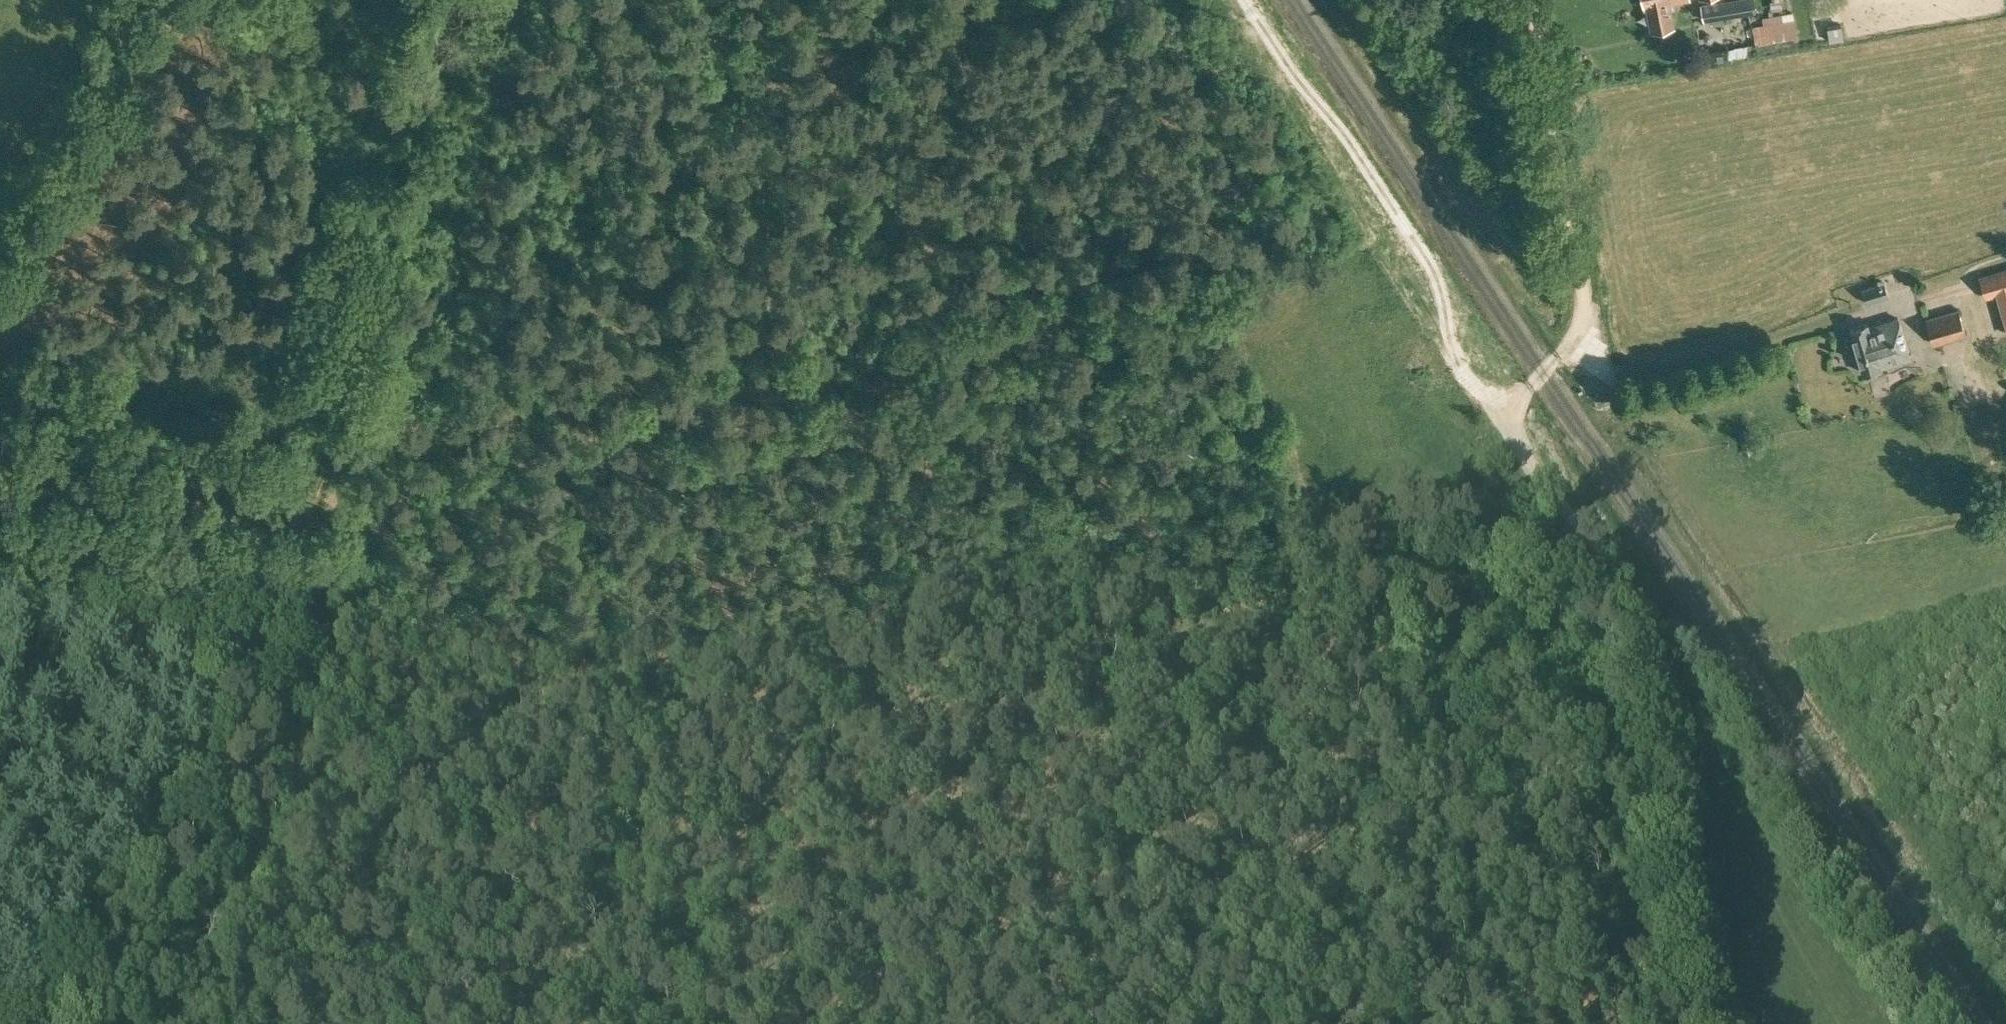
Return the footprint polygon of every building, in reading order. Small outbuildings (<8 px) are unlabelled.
[(1645,5),(1646,5),(1651,28),(1674,24),(1669,1),(1674,0),(1644,0),(1645,5)] [(1756,11),(1754,0),(1716,0),(1701,2),(1703,19),(1756,11)] [(1799,20),(1760,25),(1762,44),(1801,39),(1799,20)] [(1826,26),(1829,40),(1844,38),(1841,23),(1826,26)] [(1732,62),(1758,58),(1756,45),(1730,49),(1732,62)] [(1997,292),(2005,322),(2005,266),(1978,274),(1984,296),(1997,292)] [(1860,287),(1865,301),(1888,293),(1883,279),(1860,287)] [(1966,333),(1958,307),(1926,316),(1933,342),(1966,333)] [(1881,365),(1880,364),(1909,355),(1897,316),(1869,324),(1867,320),(1850,326),(1863,370),(1881,365)]
